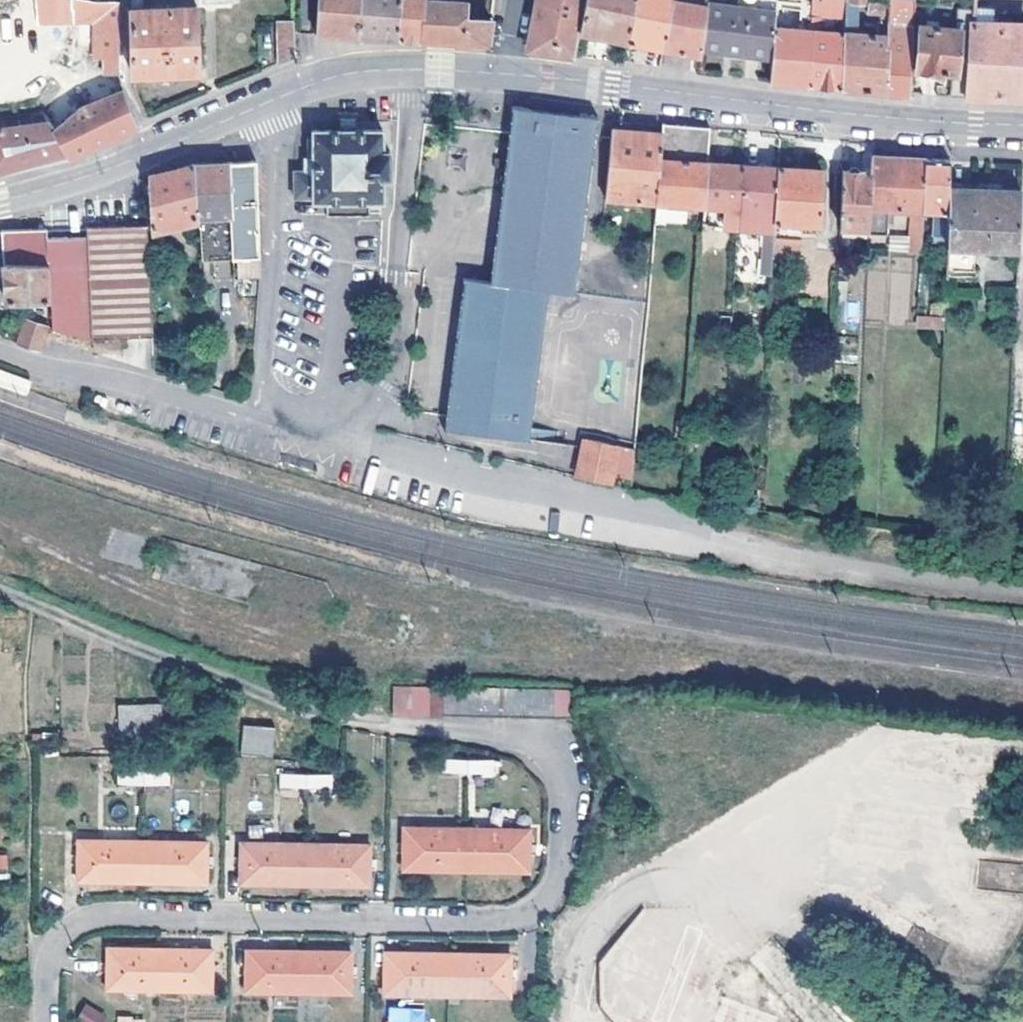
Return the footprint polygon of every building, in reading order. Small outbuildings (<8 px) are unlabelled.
[(355,0),(315,0),(313,32),(327,33),(353,34),(355,0)] [(396,38),(398,0),(355,0),(353,34),(368,36),(396,38)] [(396,38),(405,38),(418,39),(420,0),(398,0),(396,38)] [(487,21),(460,18),(461,2),(444,0),(420,0),(418,39),(443,41),(486,44),(487,21)] [(523,49),(542,51),(570,55),(575,31),(581,0),(532,0),(523,49)] [(575,31),(599,36),(625,41),(632,0),(581,0),(575,31)] [(625,41),(641,44),(660,47),(669,0),(632,0),(625,41)] [(706,4),(681,0),(669,0),(660,47),(672,50),(680,51),(695,54),(697,54),(698,48),(706,4)] [(838,88),(840,32),(816,30),(817,17),(841,18),(842,0),(808,0),(806,30),(804,85),(816,86),(838,88)] [(879,90),(881,69),(883,34),(852,32),(853,1),(860,1),(860,0),(843,0),(842,0),(841,18),(840,32),(838,88),(852,89),(879,90)] [(884,14),(885,0),(866,0),(865,12),(884,14)] [(910,0),(901,0),(885,0),(884,14),(883,34),(881,69),(879,90),(882,93),(895,94),(905,95),(907,93),(909,24),(910,0)] [(99,71),(115,72),(116,1),(90,1),(90,57),(100,57),(99,71)] [(772,27),(774,14),(706,4),(698,48),(728,51),(769,57),(772,27)] [(1022,100),(1022,24),(989,21),(982,21),(982,7),(969,5),(969,9),(962,97),(999,99),(1022,100)] [(138,8),(129,7),(128,73),(195,72),(192,6),(138,8)] [(946,96),(962,97),(969,9),(953,7),(951,27),(916,26),(912,69),(948,73),(946,96)] [(291,56),(291,32),(291,22),(276,22),(275,62),(291,56)] [(779,83),(804,85),(806,30),(772,27),(769,57),(767,82),(779,83)] [(0,87),(0,104),(17,102),(17,85),(0,87)] [(58,131),(65,150),(67,156),(101,140),(134,125),(120,90),(74,107),(58,131)] [(593,118),(511,107),(508,131),(485,280),(460,277),(442,416),(442,430),(525,442),(525,437),(543,291),(569,294),(592,127),(593,118)] [(47,125),(56,125),(53,117),(46,119),(47,125)] [(680,125),(659,124),(658,133),(652,202),(701,205),(705,159),(707,127),(688,126),(680,125)] [(0,127),(0,167),(28,160),(65,150),(58,131),(56,125),(47,125),(7,129),(5,127),(0,127)] [(652,202),(658,133),(607,128),(601,199),(652,202)] [(345,129),(309,129),(309,136),(304,136),(304,157),(301,158),(300,170),(290,170),(291,197),(309,199),(310,201),(322,201),(323,215),(365,215),(365,202),(378,201),(379,180),(387,178),(387,151),(379,151),(379,129),(345,129)] [(863,229),(863,235),(884,236),(886,208),(906,209),(918,209),(922,157),(893,155),(873,154),(868,154),(867,171),(863,229)] [(927,242),(942,242),(946,188),(947,160),(933,158),(922,157),(918,209),(930,210),(928,217),(927,242)] [(705,159),(701,205),(722,206),(720,224),(734,226),(739,163),(705,159)] [(197,163),(191,163),(193,216),(194,222),(195,256),(227,256),(222,161),(197,163)] [(222,161),(227,256),(231,255),(250,255),(255,254),(251,161),(238,161),(222,161)] [(144,176),(145,224),(146,226),(187,217),(193,216),(191,163),(169,169),(144,176)] [(775,166),(739,163),(734,226),(761,229),(770,229),(771,221),(775,166)] [(775,166),(771,221),(816,223),(818,169),(775,166)] [(852,170),(841,170),(838,227),(863,229),(867,171),(852,170)] [(995,171),(995,188),(1019,188),(1019,171),(995,171)] [(942,242),(942,246),(1015,249),(1018,192),(984,190),(946,188),(942,242)] [(918,216),(918,209),(906,209),(904,245),(917,245),(918,216)] [(83,236),(71,235),(74,335),(86,337),(147,334),(142,224),(82,227),(83,236)] [(43,229),(0,231),(0,262),(45,260),(44,237),(43,229)] [(757,278),(767,279),(770,229),(761,229),(757,278)] [(47,327),(74,335),(71,235),(44,237),(45,260),(47,298),(47,327)] [(747,247),(732,245),(730,266),(746,267),(747,247)] [(256,262),(251,261),(250,257),(231,259),(231,276),(256,276),(256,262)] [(45,260),(0,262),(0,264),(2,300),(47,298),(45,260)] [(1014,299),(1014,285),(987,285),(987,299),(1014,299)] [(916,327),(938,329),(938,316),(913,315),(912,323),(917,323),(916,327)] [(150,359),(176,368),(179,353),(150,344),(150,359)] [(574,477),(607,483),(615,447),(582,440),(581,445),(574,477)] [(391,684),(390,714),(409,715),(409,685),(391,684)] [(409,685),(409,715),(428,716),(428,690),(428,685),(409,685)] [(443,691),(443,716),(460,717),(461,689),(444,688),(443,691)] [(461,689),(460,717),(474,717),(475,689),(461,689)] [(475,689),(474,717),(490,717),(491,690),(475,689)] [(428,690),(428,716),(443,716),(443,691),(428,690)] [(491,690),(490,717),(504,718),(505,690),(491,690)] [(505,690),(504,718),(522,718),(522,691),(505,690)] [(522,718),(537,719),(537,691),(522,691),(522,718)] [(537,719),(553,719),(553,692),(537,691),(537,719)] [(553,692),(553,719),(567,719),(568,692),(553,692)] [(157,702),(135,703),(137,736),(159,736),(157,702)] [(114,703),(117,736),(137,736),(135,703),(114,703)] [(244,723),(244,756),(270,757),(272,724),(244,723)] [(439,775),(464,775),(465,759),(440,759),(439,775)] [(465,759),(464,775),(490,775),(490,759),(465,759)] [(139,783),(140,768),(114,767),(113,782),(139,783)] [(163,769),(140,768),(139,783),(163,783),(163,769)] [(300,778),(276,777),(276,790),(300,791),(300,778)] [(327,779),(300,778),(300,791),(327,791),(327,779)] [(463,833),(462,872),(522,870),(520,831),(463,833)] [(397,874),(462,872),(463,833),(396,835),(397,874)] [(137,882),(138,841),(73,840),(73,880),(137,882)] [(203,843),(138,841),(137,882),(202,882),(203,843)] [(236,884),(299,884),(300,844),(236,843),(236,884)] [(363,844),(300,844),(299,884),(299,885),(365,885),(363,844)] [(102,988),(154,989),(161,989),(161,970),(147,969),(148,949),(103,947),(102,988)] [(161,970),(161,989),(207,990),(208,950),(157,949),(148,949),(147,969),(161,970)] [(242,991),(293,992),(299,992),(299,973),(284,971),(284,952),(242,952),(242,991)] [(299,973),(299,992),(344,993),(345,954),(294,952),(284,952),(284,971),(299,973)] [(382,994),(444,995),(443,954),(380,954),(382,994)] [(443,954),(444,995),(505,996),(505,956),(443,954)] [(76,1021),(103,1021),(107,1012),(83,1003),(76,1021)] [(422,1007),(392,1007),(392,1021),(422,1021),(422,1007)]
